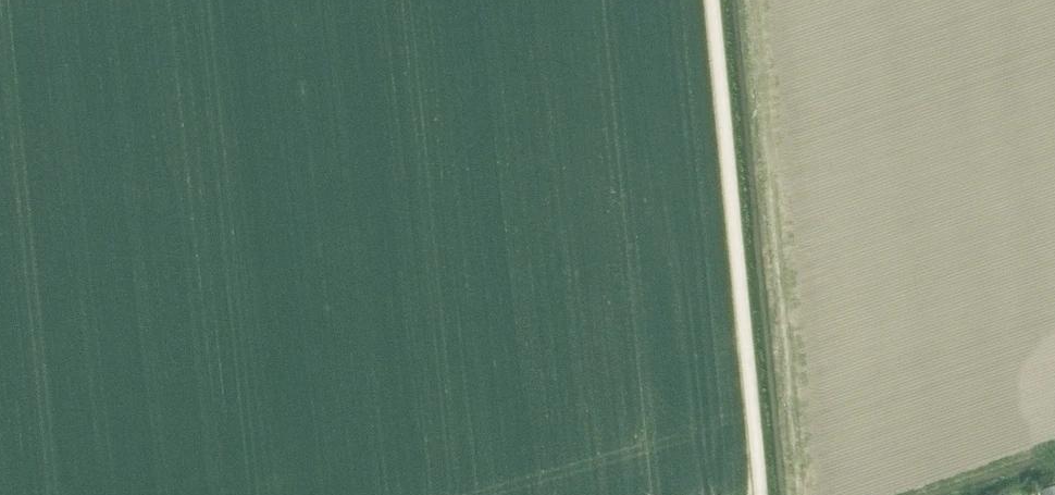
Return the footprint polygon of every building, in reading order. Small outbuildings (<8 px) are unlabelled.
[(1037,491),(1038,494),(1054,494),(1054,486),(1037,491)]
